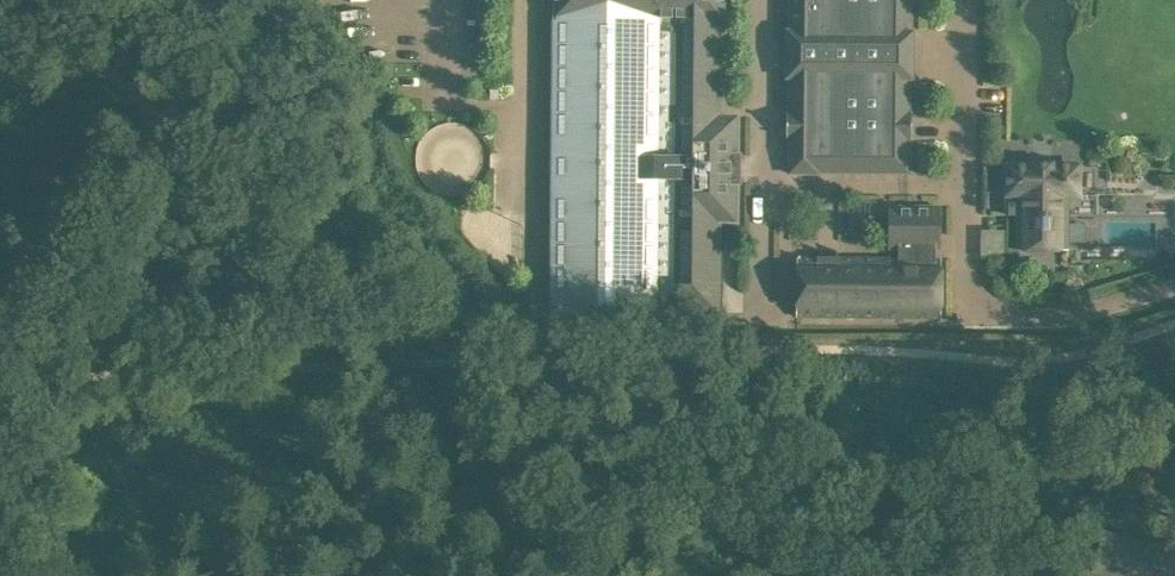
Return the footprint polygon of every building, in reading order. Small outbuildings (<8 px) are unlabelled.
[(709,312),(709,217),(727,217),(727,178),(731,178),(732,149),(727,149),(728,111),(710,110),(711,8),(715,8),(715,0),(541,0),(538,315),(669,316),(691,316),(691,311),(709,312)] [(780,131),(783,131),(783,168),(812,168),(812,167),(906,167),(907,131),(910,132),(911,0),(781,0),(780,131)] [(1037,161),(1008,160),(1008,190),(1019,190),(1018,246),(1071,246),(1072,191),(1082,191),(1082,161),(1054,161),(1054,159),(1037,159),(1037,161)] [(939,206),(887,206),(887,249),(898,249),(898,257),(799,256),(797,256),(791,256),(791,317),(796,316),(940,318),(940,259),(940,257),(934,257),(934,249),(939,249),(939,206)] [(1002,256),(1002,228),(980,228),(980,256),(1002,256)]
